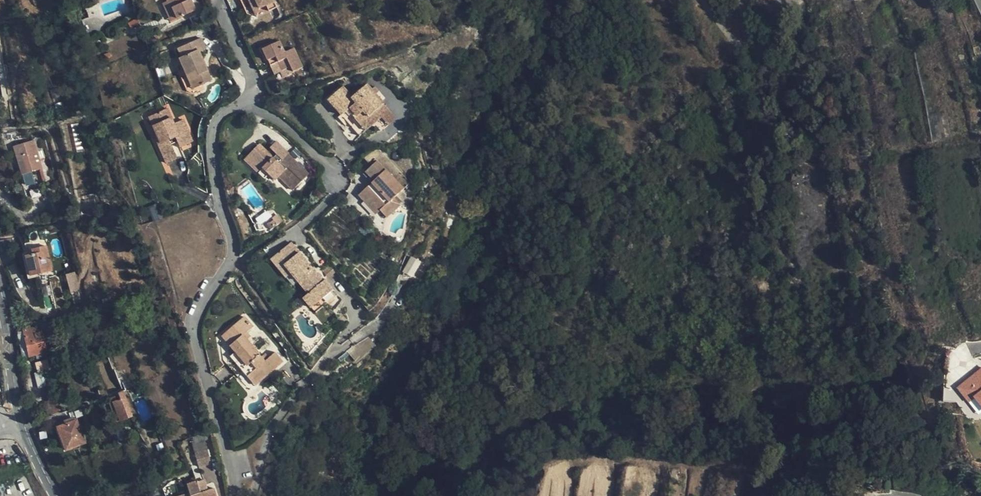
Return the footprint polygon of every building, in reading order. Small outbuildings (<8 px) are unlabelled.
[(169,1),(176,19),(196,10),(191,0),(168,0),(169,1)] [(277,0),(250,0),(253,6),(260,8),(268,4),(271,10),(280,5),(277,0)] [(170,21),(176,19),(169,1),(163,4),(170,21)] [(213,81),(201,53),(207,50),(201,38),(179,49),(182,57),(180,59),(185,70),(179,73),(188,93),(196,94),(208,89),(207,85),(213,81)] [(265,50),(271,61),(278,57),(285,71),(294,67),(297,72),(306,68),(297,48),(288,52),(282,42),(265,50)] [(278,57),(271,61),(277,74),(285,71),(278,57)] [(387,110),(376,95),(371,89),(367,84),(352,95),(342,84),(326,96),(338,111),(334,113),(344,125),(347,123),(356,134),(387,110)] [(167,109),(155,115),(160,124),(152,127),(155,134),(161,143),(158,144),(167,163),(168,163),(178,158),(172,146),(170,141),(176,138),(179,143),(181,147),(194,140),(183,120),(175,124),(167,109)] [(160,124),(155,115),(148,118),(152,127),(160,124)] [(172,146),(179,143),(176,138),(170,141),(172,146)] [(14,145),(21,172),(31,169),(31,173),(43,170),(34,140),(14,145)] [(271,154),(268,157),(267,159),(265,160),(251,147),(239,159),(242,162),(254,174),(259,169),(264,174),(271,181),(282,169),(293,180),(302,171),(271,140),(265,147),(271,154)] [(267,159),(268,157),(254,143),(251,147),(265,160),(267,159)] [(368,186),(363,193),(375,203),(378,205),(380,206),(385,206),(389,204),(397,200),(400,198),(395,196),(405,187),(379,159),(364,173),(374,184),(370,188),(368,186)] [(259,179),(264,174),(259,169),(254,174),(259,179)] [(371,184),(368,186),(370,188),(374,184),(364,173),(362,175),(371,184)] [(375,203),(363,193),(359,197),(377,216),(382,211),(388,218),(403,206),(397,200),(389,204),(385,206),(380,206),(378,205),(375,203)] [(85,195),(85,201),(89,201),(90,209),(97,208),(95,194),(85,195)] [(15,237),(0,240),(0,243),(1,247),(17,243),(15,237)] [(276,260),(291,248),(286,243),(280,248),(267,260),(281,278),(286,273),(276,260)] [(51,270),(45,245),(31,248),(32,253),(23,256),(28,276),(51,270)] [(314,277),(291,248),(276,260),(286,273),(281,278),(287,285),(292,280),(304,294),(312,303),(326,291),(323,287),(319,282),(321,280),(317,275),(314,277)] [(411,277),(424,258),(415,252),(410,261),(403,272),(411,277)] [(66,273),(74,303),(83,300),(75,271),(66,273)] [(312,303),(304,294),(299,298),(311,313),(333,294),(326,286),(323,287),(326,291),(312,303)] [(242,319),(225,333),(231,340),(224,345),(232,356),(227,359),(247,383),(258,373),(263,378),(280,364),(272,355),(262,363),(251,351),(240,338),(250,329),(242,319)] [(40,329),(37,325),(21,330),(29,358),(46,353),(40,329)] [(231,340),(225,333),(219,339),(224,345),(231,340)] [(224,345),(219,339),(214,343),(227,359),(232,356),(224,345)] [(69,353),(78,350),(74,342),(66,345),(69,353)] [(980,415),(980,369),(957,385),(979,416),(980,415)] [(251,388),(263,378),(258,373),(247,383),(251,388)] [(121,398),(113,402),(121,422),(135,417),(125,390),(119,392),(121,398)] [(53,416),(63,412),(58,398),(48,401),(53,416)] [(87,442),(78,420),(58,426),(67,449),(87,442)] [(211,462),(206,448),(193,453),(198,467),(211,462)] [(218,495),(214,485),(202,489),(198,479),(188,483),(191,491),(178,495),(216,495),(218,495)]
